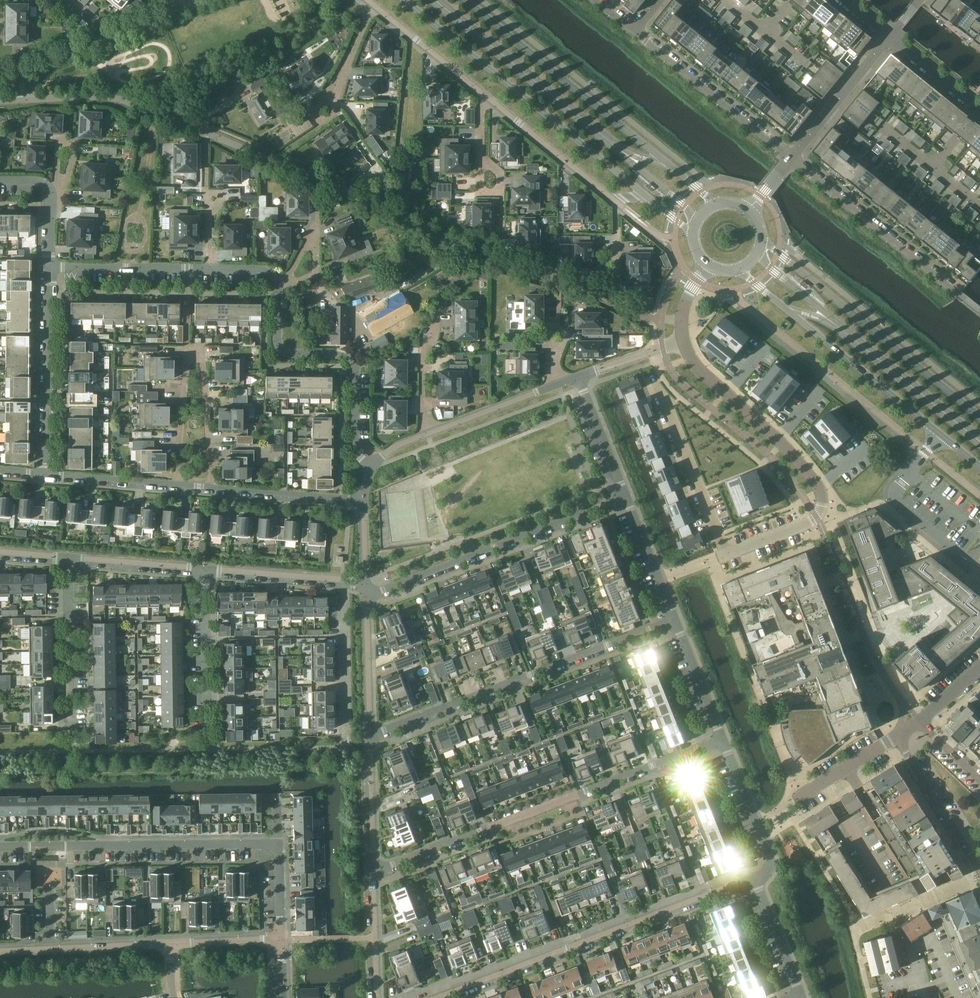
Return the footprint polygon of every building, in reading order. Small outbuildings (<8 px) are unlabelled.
[(625,3),(624,3),(622,6),(632,14),(644,0),(627,0),(625,3)] [(676,15),(687,1),(686,0),(673,0),(654,24),(663,31),(676,14),(676,15)] [(708,6),(711,9),(716,2),(714,0),(713,0),(708,6)] [(795,3),(804,10),(812,0),(798,0),(795,3)] [(812,17),(826,1),(825,0),(812,0),(804,10),(802,13),(801,14),(809,21),(812,17)] [(939,15),(951,0),(936,0),(930,7),(937,13),(939,15)] [(959,0),(951,0),(939,15),(940,15),(948,21),(962,2),(959,0)] [(812,17),(825,27),(838,11),(826,1),(812,17)] [(948,21),(957,28),(971,8),(962,2),(948,21)] [(21,6),(7,5),(7,11),(4,11),(4,18),(7,18),(7,23),(6,23),(6,24),(30,24),(31,6),(27,6),(27,4),(21,4),(21,6)] [(696,10),(703,15),(707,11),(700,5),(696,10)] [(759,6),(754,12),(758,16),(763,9),(759,6)] [(979,15),(971,8),(957,28),(965,34),(979,15)] [(726,21),(732,13),(728,10),(722,17),(726,21)] [(703,15),(709,21),(713,16),(710,14),(707,11),(703,15)] [(825,27),(833,34),(846,17),(838,11),(825,27)] [(102,12),(99,17),(104,20),(110,18),(102,12)] [(736,17),(732,13),(726,21),(730,24),(736,17)] [(676,15),(676,14),(663,31),(671,37),(684,21),(676,15)] [(974,40),(979,32),(979,15),(965,34),(974,40)] [(722,17),(718,22),(722,26),(726,21),(722,17)] [(833,34),(830,37),(838,45),(855,24),(846,17),(833,34)] [(671,37),(679,44),(692,28),(684,21),(671,37)] [(30,24),(6,24),(7,24),(6,30),(3,30),(3,36),(6,36),(6,42),(21,42),(21,44),(26,44),(26,42),(30,42),(30,24)] [(743,35),(749,27),(745,24),(738,31),(743,35)] [(838,45),(847,51),(847,52),(863,31),(855,24),(838,45)] [(753,30),(749,27),(743,35),(747,38),(753,30)] [(679,44),(688,51),(701,35),(692,28),(679,44)] [(850,55),(855,59),(872,38),(863,31),(847,52),(847,51),(846,52),(850,55)] [(787,40),(791,43),(797,36),(793,33),(787,40)] [(392,50),(386,50),(386,36),(383,36),(383,34),(375,34),(375,36),(372,36),(372,40),(369,40),(369,52),(372,52),(372,56),(386,56),(386,63),(392,63),(392,50)] [(688,51),(696,58),(709,42),(701,35),(688,51)] [(797,36),(791,43),(796,46),(802,38),(798,35),(797,36)] [(759,48),(766,41),(761,37),(755,45),(759,48)] [(816,38),(809,47),(813,49),(819,41),(816,38)] [(770,44),(766,41),(759,48),(764,52),(770,44)] [(696,58),(704,65),(718,48),(709,42),(696,58)] [(704,65),(713,72),(724,58),(726,55),(718,48),(704,65)] [(776,62),(782,54),(778,51),(772,58),(776,62)] [(820,54),(817,51),(811,58),(814,60),(820,54)] [(846,60),(850,55),(846,52),(839,62),(847,69),(851,64),(846,60)] [(787,58),(782,54),(776,62),(774,64),(778,68),(787,58)] [(872,78),(881,86),(884,82),(900,61),(892,54),(872,78)] [(721,78),(734,62),(726,55),(724,58),(713,72),(721,78)] [(851,64),(855,59),(850,55),(846,60),(851,64)] [(316,77),(315,76),(321,72),(312,59),(292,72),(289,68),(284,72),(291,82),(297,79),(302,86),(307,82),(308,82),(316,77)] [(810,60),(804,67),(807,69),(812,62),(810,60)] [(835,66),(827,60),(820,69),(837,82),(843,74),(839,70),(835,66)] [(285,61),(280,64),(283,69),(288,66),(285,61)] [(884,82),(893,89),(896,85),(909,68),(900,61),(884,82)] [(734,62),(721,78),(729,85),(743,69),(734,62)] [(839,62),(837,64),(835,66),(839,70),(843,74),(847,69),(839,62)] [(896,85),(904,91),(917,75),(909,68),(896,85)] [(729,85),(738,92),(751,76),(743,69),(729,85)] [(813,77),(830,90),(837,82),(820,69),(813,77)] [(801,70),(796,77),(798,79),(804,73),(801,70)] [(260,123),(276,114),(263,91),(261,92),(258,86),(266,81),(260,71),(246,79),(252,90),(253,89),(257,95),(247,101),(260,123)] [(369,80),(355,81),(355,83),(353,83),(353,91),(355,91),(355,94),(359,94),(359,98),(371,98),(371,94),(382,94),(382,74),(369,74),(369,80)] [(917,75),(904,91),(912,98),(926,82),(917,75)] [(738,92),(746,99),(760,82),(751,76),(738,92)] [(788,76),(784,82),(790,87),(795,82),(788,76)] [(823,99),(830,90),(813,77),(806,86),(823,99)] [(877,91),(881,86),(872,78),(868,84),(877,91)] [(302,91),(312,103),(322,93),(312,82),(302,91)] [(746,99),(759,109),(772,92),(760,82),(746,99)] [(801,87),(795,82),(790,87),(797,92),(801,87)] [(918,109),(934,88),(926,82),(912,98),(909,102),(918,109)] [(877,91),(868,84),(863,90),(872,97),(874,94),(877,91)] [(425,94),(425,118),(436,118),(436,107),(448,107),(448,103),(452,103),(452,91),(448,91),(448,86),(445,86),(445,85),(437,85),(437,86),(435,86),(435,94),(425,94)] [(807,100),(808,99),(817,106),(821,101),(803,87),(799,93),(807,100)] [(942,95),(934,88),(918,109),(926,116),(942,95)] [(856,98),(873,111),(880,103),(872,97),(863,90),(856,98)] [(759,109),(767,116),(780,99),(772,92),(759,109)] [(934,122),(951,102),(942,95),(926,116),(934,122)] [(856,98),(849,106),(866,120),(873,111),(856,98)] [(767,116),(775,122),(789,106),(780,99),(767,116)] [(807,100),(797,113),(784,129),(793,136),(817,106),(808,99),(807,100)] [(895,102),(891,107),(898,112),(902,107),(895,102)] [(959,109),(951,102),(934,122),(943,129),(946,126),(946,125),(959,109)] [(387,110),(387,103),(374,103),(374,110),(367,110),(367,117),(366,117),(366,127),(367,127),(367,134),(383,134),(383,110),(387,110)] [(797,113),(789,106),(775,122),(784,129),(797,113)] [(866,120),(849,106),(842,115),(859,128),(866,120)] [(466,124),(474,124),(474,109),(466,109),(466,124)] [(890,111),(888,109),(882,116),(885,118),(890,111)] [(946,126),(955,133),(958,136),(963,129),(972,119),(968,116),(959,109),(946,125),(946,126)] [(92,139),(101,139),(101,131),(99,131),(100,122),(102,122),(102,117),(100,117),(100,114),(94,113),(94,112),(87,112),(86,113),(80,113),(79,137),(92,137),(92,139)] [(54,133),(62,134),(63,126),(61,126),(62,116),(37,115),(36,127),(30,127),(30,138),(46,139),(46,132),(54,132),(54,133)] [(840,117),(837,122),(846,130),(850,125),(840,117)] [(878,127),(883,120),(880,118),(875,124),(878,127)] [(979,135),(979,126),(976,122),(972,119),(963,129),(958,136),(962,139),(971,145),(971,146),(979,135)] [(900,131),(905,124),(901,121),(896,127),(900,131)] [(835,143),(846,130),(837,122),(812,152),(821,159),(834,143),(835,143)] [(338,153),(354,141),(342,124),(315,142),(326,158),(336,151),(338,153)] [(909,128),(905,124),(900,131),(904,134),(909,128)] [(872,128),(867,135),(870,137),(875,131),(872,128)] [(855,139),(861,144),(865,139),(859,134),(855,139)] [(916,144),(922,138),(918,134),(912,141),(916,144)] [(971,145),(968,149),(976,156),(979,152),(979,135),(971,146),(971,145)] [(371,140),(367,143),(377,156),(383,152),(372,137),(370,139),(371,140)] [(491,144),(491,157),(497,157),(500,157),(500,166),(506,166),(514,166),(514,160),(514,155),(518,155),(518,143),(514,143),(514,139),(511,139),(511,137),(503,137),(503,139),(501,139),(501,145),(497,145),(497,144),(491,144)] [(926,141),(922,138),(916,144),(921,148),(926,141)] [(440,159),(452,159),(470,159),(470,149),(468,149),(468,146),(454,146),(454,139),(440,139),(440,159)] [(865,139),(861,144),(868,150),(872,145),(865,139)] [(880,146),(885,150),(891,142),(887,139),(880,146)] [(891,142),(885,150),(889,153),(895,145),(891,142)] [(843,150),(835,143),(834,143),(821,159),(829,166),(843,150)] [(195,163),(195,157),(194,157),(194,154),(195,154),(195,145),(175,145),(175,148),(174,148),(174,154),(175,154),(175,165),(174,165),(174,173),(182,173),(182,171),(195,171),(195,168),(197,168),(197,163),(195,163)] [(27,165),(27,170),(43,170),(43,163),(44,163),(44,154),(44,147),(28,146),(28,151),(23,150),(22,164),(27,165)] [(829,166),(838,173),(851,157),(843,150),(829,166)] [(901,163),(908,156),(903,152),(897,160),(901,163)] [(912,159),(908,156),(901,163),(906,167),(912,159)] [(859,163),(851,157),(838,173),(846,180),(859,163)] [(452,159),(440,159),(440,172),(443,172),(443,173),(452,173),(452,172),(468,172),(468,169),(470,169),(470,159),(452,159)] [(371,166),(368,162),(359,169),(361,172),(371,166)] [(868,170),(859,163),(846,180),(855,187),(868,170)] [(82,177),(111,178),(111,165),(83,164),(83,167),(82,167),(82,177)] [(954,175),(960,168),(955,165),(950,172),(954,175)] [(222,184),(222,182),(240,182),(240,166),(215,166),(215,176),(214,176),(214,184),(222,184)] [(918,177),(924,169),(920,166),(914,173),(918,177)] [(928,173),(924,169),(918,177),(922,180),(928,173)] [(876,177),(868,170),(855,187),(863,193),(876,177)] [(972,179),(968,175),(963,182),(967,185),(972,179)] [(110,198),(111,178),(82,177),(81,187),(82,187),(82,190),(97,191),(96,197),(110,198)] [(517,203),(517,206),(529,206),(529,203),(540,203),(540,177),(527,177),(527,190),(513,190),(513,192),(511,192),(511,200),(513,200),(513,203),(517,203)] [(885,184),(876,177),(863,193),(871,200),(885,184)] [(935,190),(941,183),(937,179),(931,187),(935,190)] [(976,182),(972,179),(967,185),(971,189),(976,182)] [(945,186),(941,183),(935,190),(939,194),(945,186)] [(893,191),(885,184),(871,200),(880,207),(893,191)] [(428,188),(428,197),(436,198),(436,189),(428,188)] [(287,215),(307,215),(307,207),(306,207),(306,204),(307,204),(307,201),(309,201),(309,195),(307,195),(307,192),(294,192),(294,190),(286,190),(286,199),(287,199),(287,207),(286,207),(286,212),(287,212),(287,215)] [(901,197),(893,191),(880,207),(888,214),(901,197)] [(952,204),(958,196),(954,193),(948,201),(952,204)] [(563,222),(563,223),(583,223),(583,213),(586,213),(586,201),(583,201),(583,196),(580,196),(580,195),(572,195),(572,196),(569,196),(569,211),(563,211),(559,211),(559,222),(563,222)] [(962,200),(958,196),(952,204),(956,207),(962,200)] [(888,214),(897,221),(910,204),(901,197),(888,214)] [(473,204),(473,228),(489,228),(489,221),(489,211),(489,204),(487,204),(487,201),(475,201),(475,204),(473,204)] [(897,221),(905,227),(918,211),(910,204),(897,221)] [(969,218),(975,210),(970,207),(964,214),(969,218)] [(170,210),(170,230),(199,230),(199,220),(198,220),(198,217),(183,217),(183,210),(170,210)] [(979,213),(975,210),(969,218),(973,221),(979,213)] [(927,218),(918,211),(905,227),(913,234),(927,218)] [(68,222),(67,233),(97,234),(98,214),(94,214),(84,213),(80,213),(79,220),(69,219),(69,222),(68,222)] [(19,215),(8,215),(8,237),(19,237),(19,215)] [(30,215),(19,215),(19,237),(30,237),(30,215)] [(327,238),(331,247),(358,236),(350,215),(337,220),(341,229),(327,235),(329,237),(327,238)] [(534,218),(521,218),(521,225),(518,225),(518,232),(518,241),(518,248),(535,248),(535,244),(540,244),(540,230),(535,230),(535,225),(534,225),(534,218)] [(935,225),(927,218),(913,234),(922,241),(935,225)] [(290,249),(290,243),(289,243),(289,240),(289,238),(289,229),(287,229),(287,223),(276,223),(276,229),(269,229),(269,232),(267,232),(267,237),(269,237),(269,245),(267,245),(267,253),(276,254),(276,252),(289,252),(289,249),(290,249)] [(241,225),(225,225),(224,232),(224,242),(225,242),(225,249),(233,249),(233,255),(246,255),(246,248),(241,248),(241,225)] [(943,231),(935,225),(922,241),(930,248),(943,231)] [(199,230),(170,230),(170,250),(183,250),(183,243),(198,243),(198,240),(199,240),(199,230)] [(952,238),(943,231),(930,248),(939,255),(952,238)] [(97,234),(67,233),(67,243),(68,243),(68,246),(83,246),(82,253),(88,254),(94,254),(95,254),(97,234)] [(397,244),(404,241),(401,234),(394,237),(397,244)] [(358,236),(331,247),(335,257),(336,256),(338,259),(351,253),(354,259),(374,251),(369,240),(361,243),(358,236)] [(575,243),(575,267),(579,267),(590,267),(591,267),(591,260),(592,260),(592,250),(591,250),(591,243),(583,243),(583,237),(569,236),(569,243),(575,243)] [(960,245),(952,238),(939,255),(947,261),(960,245)] [(969,252),(960,245),(947,261),(955,268),(969,252)] [(626,267),(648,267),(648,254),(653,253),(653,247),(641,247),(641,253),(626,253),(626,267)] [(956,269),(961,273),(960,274),(970,281),(979,269),(979,261),(974,256),(974,255),(969,251),(969,252),(955,268),(956,268),(956,269)] [(672,266),(666,254),(661,256),(665,266),(672,266)] [(30,260),(24,260),(18,260),(12,260),(7,260),(7,270),(30,271),(30,260)] [(648,267),(626,267),(626,281),(638,281),(638,287),(649,287),(649,280),(648,280),(648,267)] [(30,271),(7,270),(7,280),(30,281),(30,271)] [(342,287),(347,301),(383,288),(378,274),(342,287)] [(29,291),(30,281),(7,280),(6,291),(29,291)] [(6,291),(6,301),(29,301),(29,291),(6,291)] [(362,314),(373,334),(412,313),(401,292),(362,314)] [(543,310),(543,307),(543,306),(542,306),(542,295),(524,295),(524,311),(520,311),(520,321),(510,321),(510,329),(524,329),(524,321),(542,321),(542,311),(543,311),(543,310)] [(635,301),(651,310),(654,298),(635,298),(635,301)] [(6,301),(6,311),(29,311),(29,301),(6,301)] [(455,320),(479,320),(479,302),(475,302),(475,301),(470,301),(470,302),(455,302),(455,308),(452,308),(452,315),(455,314),(455,320)] [(82,325),(82,307),(82,303),(71,302),(70,324),(82,325)] [(93,303),(82,303),(82,307),(82,325),(92,325),(93,303)] [(103,303),(93,303),(92,325),(103,325),(103,303)] [(103,325),(114,325),(114,303),(103,303),(103,325)] [(114,325),(125,325),(125,303),(114,303),(114,325)] [(147,303),(125,303),(125,325),(146,325),(147,303)] [(157,303),(147,303),(146,325),(157,325),(157,303)] [(168,303),(157,303),(157,325),(168,325),(168,303)] [(180,304),(168,303),(168,325),(179,326),(180,304)] [(206,326),(206,304),(195,304),(195,326),(206,326)] [(217,304),(206,304),(206,326),(217,326),(217,304)] [(228,304),(217,304),(217,326),(228,326),(228,304)] [(239,304),(228,304),(228,326),(238,326),(239,304)] [(249,304),(239,304),(238,326),(249,326),(249,304)] [(261,304),(249,304),(249,326),(260,326),(261,304)] [(322,329),(322,341),(332,341),(332,344),(346,344),(347,307),(333,307),(332,329),(322,329)] [(29,321),(29,311),(6,311),(6,321),(29,321)] [(592,335),(603,335),(603,334),(603,330),(603,328),(600,328),(600,313),(575,313),(575,328),(592,328),(592,335)] [(704,343),(703,344),(703,345),(705,344),(711,349),(710,351),(711,352),(711,351),(715,354),(716,355),(720,359),(722,357),(728,363),(727,364),(728,365),(729,364),(729,363),(730,362),(733,359),(734,357),(737,354),(738,353),(738,352),(741,349),(742,348),(742,347),(745,344),(746,343),(746,342),(749,339),(751,337),(749,336),(746,334),(747,334),(746,333),(745,333),(743,331),(742,331),(733,323),(732,323),(730,321),(729,320),(727,318),(725,317),(724,318),(721,322),(720,323),(717,327),(716,328),(713,332),(712,333),(709,337),(708,338),(704,343)] [(483,320),(479,320),(455,320),(455,327),(452,326),(452,333),(455,333),(455,339),(470,339),(470,341),(475,341),(475,339),(479,339),(479,327),(483,327),(483,320)] [(29,321),(6,321),(6,332),(29,332),(29,321)] [(603,335),(592,335),(592,341),(576,341),(576,358),(603,358),(603,346),(612,346),(612,335),(603,335)] [(6,336),(6,346),(29,347),(29,336),(6,336)] [(371,343),(376,351),(389,344),(384,336),(371,343)] [(70,341),(70,352),(89,352),(89,342),(87,342),(81,342),(75,341),(70,341)] [(29,357),(29,347),(6,346),(6,356),(29,357)] [(521,355),(521,360),(516,360),(516,374),(520,373),(520,378),(537,378),(537,371),(537,362),(537,355),(535,355),(535,348),(521,348),(521,355)] [(70,352),(70,362),(89,362),(89,363),(93,363),(93,352),(89,352),(70,352)] [(144,355),(144,368),(170,368),(173,368),(173,357),(150,357),(150,355),(144,355)] [(29,367),(29,357),(6,356),(6,367),(10,367),(29,367)] [(218,359),(218,371),(244,371),(244,357),(238,357),(238,359),(218,359)] [(407,381),(407,375),(405,375),(405,373),(404,372),(404,370),(405,370),(406,361),(386,361),(386,364),(384,364),(384,369),(386,369),(385,377),(384,377),(384,386),(392,386),(392,384),(405,384),(405,381),(407,381)] [(70,362),(70,372),(89,373),(89,372),(89,363),(89,362),(70,362)] [(754,390),(753,391),(754,392),(755,390),(762,396),(761,397),(762,398),(765,401),(767,402),(771,406),(772,404),(779,409),(778,411),(779,412),(780,410),(781,409),(784,405),(785,404),(788,400),(789,399),(792,395),(793,394),(796,390),(797,389),(800,385),(801,384),(800,383),(799,383),(797,381),(796,380),(794,378),(793,377),(784,370),(783,369),(781,367),(780,367),(777,365),(776,363),(774,365),(775,365),(772,369),(771,369),(770,370),(771,370),(768,374),(767,373),(766,375),(767,375),(764,379),(763,378),(762,380),(763,380),(760,384),(759,383),(758,385),(759,385),(755,390),(754,390)] [(463,365),(455,365),(453,365),(453,372),(439,372),(439,375),(437,375),(437,385),(467,385),(467,365),(463,365)] [(29,377),(29,367),(10,367),(6,367),(6,376),(10,377),(29,377)] [(170,380),(170,368),(144,368),(144,382),(150,382),(150,380),(170,380)] [(244,384),(244,371),(218,371),(218,382),(238,382),(238,384),(244,384)] [(70,372),(70,382),(89,383),(93,383),(93,372),(89,372),(89,373),(70,372)] [(629,379),(619,383),(624,395),(626,400),(637,395),(635,390),(643,387),(642,387),(641,383),(638,375),(635,377),(635,376),(628,379),(629,379)] [(29,387),(29,377),(10,377),(6,376),(6,387),(10,387),(29,387)] [(266,398),(277,398),(277,376),(266,376),(266,398)] [(288,377),(277,376),(277,398),(288,399),(288,377)] [(299,377),(288,377),(288,399),(299,399),(299,377)] [(310,377),(299,377),(299,399),(309,399),(310,377)] [(321,377),(310,377),(309,399),(320,399),(321,377)] [(332,377),(321,377),(320,399),(332,399),(332,377)] [(70,382),(70,393),(89,393),(89,383),(70,382)] [(467,385),(437,385),(437,395),(438,395),(438,398),(453,398),(453,405),(466,405),(466,398),(467,386),(467,385)] [(28,398),(29,387),(10,387),(9,398),(28,398)] [(158,392),(145,391),(137,391),(137,403),(139,403),(139,414),(165,415),(165,403),(158,403),(158,392)] [(89,393),(70,393),(70,403),(93,403),(93,393),(89,393)] [(637,395),(626,400),(628,405),(632,417),(651,409),(648,402),(647,398),(639,401),(637,395)] [(404,410),(405,410),(405,402),(403,402),(403,396),(392,396),(392,402),(385,402),(385,404),(384,404),(384,410),(385,410),(385,421),(383,421),(383,429),(392,429),(392,428),(405,428),(405,424),(406,424),(407,419),(405,419),(405,413),(404,413),(404,410)] [(5,402),(5,412),(28,412),(28,402),(5,402)] [(219,419),(222,419),(248,419),(248,406),(242,406),(242,408),(219,408),(219,419)] [(92,418),(92,407),(69,407),(69,418),(92,418)] [(651,409),(632,417),(637,428),(639,433),(651,429),(649,424),(656,421),(656,420),(654,416),(651,409)] [(805,433),(803,435),(804,436),(806,434),(811,441),(810,442),(811,443),(814,446),(815,448),(819,452),(820,451),(826,457),(824,459),(825,459),(826,458),(828,457),(831,454),(832,453),(836,450),(837,449),(841,445),(841,446),(842,445),(846,441),(847,440),(850,437),(851,437),(852,436),(851,434),(850,435),(848,432),(849,432),(848,431),(846,429),(845,428),(837,419),(837,418),(837,419),(835,416),(834,415),(832,413),(830,411),(829,412),(829,413),(825,416),(824,417),(821,420),(820,420),(819,421),(816,424),(815,425),(811,428),(810,429),(805,434),(805,433)] [(5,423),(9,423),(9,422),(28,423),(28,412),(5,412),(5,423)] [(165,426),(165,415),(139,414),(139,428),(145,428),(145,426),(165,426)] [(312,417),(312,428),(331,428),(331,417),(320,417),(312,417)] [(92,428),(92,418),(69,418),(69,428),(92,428)] [(248,433),(248,419),(222,419),(222,431),(242,431),(242,433),(248,433)] [(9,423),(9,432),(9,433),(28,433),(28,423),(9,422),(9,423)] [(92,428),(69,428),(69,438),(92,438),(92,428)] [(284,444),(284,428),(276,428),(276,444),(284,444)] [(312,428),(312,438),(331,438),(331,428),(312,428)] [(651,429),(639,433),(641,438),(641,439),(646,450),(665,443),(662,436),(660,432),(660,431),(653,434),(651,429)] [(5,443),(9,443),(28,443),(28,433),(9,433),(9,432),(5,432),(5,443)] [(252,436),(236,436),(236,444),(247,444),(251,444),(252,444),(252,436)] [(92,449),(92,438),(69,438),(69,448),(92,449)] [(312,438),(312,447),(312,448),(331,448),(331,438),(312,438)] [(9,443),(9,453),(28,453),(28,443),(9,443)] [(665,443),(646,450),(650,462),(651,462),(653,467),(664,462),(662,457),(669,454),(667,450),(665,443)] [(136,461),(141,461),(162,461),(162,450),(142,449),(142,448),(136,447),(136,461)] [(331,448),(312,448),(312,447),(308,447),(308,458),(331,458),(331,448)] [(92,449),(69,448),(69,459),(92,459),(92,449)] [(226,468),(247,468),(252,468),(254,468),(254,450),(247,450),(247,451),(232,450),(232,457),(226,456),(226,468)] [(28,453),(9,453),(5,453),(5,463),(28,464),(28,453)] [(331,469),(331,458),(308,458),(308,468),(312,468),(331,469)] [(92,469),(92,459),(69,459),(69,469),(92,469)] [(112,475),(120,475),(120,461),(112,461),(112,475)] [(162,461),(141,461),(141,472),(162,473),(162,461)] [(664,462),(653,467),(655,472),(654,472),(659,484),(678,476),(675,469),(674,465),(673,465),(666,468),(664,462)] [(252,468),(247,468),(226,468),(225,479),(245,480),(245,481),(251,482),(252,468)] [(312,468),(312,478),(331,479),(331,469),(312,468)] [(728,481),(726,481),(727,483),(729,488),(729,489),(730,489),(731,494),(732,495),(734,500),(733,500),(734,501),(736,506),(736,507),(739,513),(738,513),(739,515),(740,514),(740,513),(748,510),(748,511),(750,511),(754,509),(755,509),(761,507),(760,505),(768,502),(769,504),(770,503),(769,501),(769,502),(768,500),(767,495),(766,494),(764,489),(764,488),(762,484),(762,483),(762,482),(761,482),(760,478),(760,477),(759,476),(758,472),(757,470),(755,470),(755,471),(752,472),(751,472),(748,473),(747,473),(747,474),(736,478),(735,478),(733,479),(732,479),(731,480),(728,481)] [(678,476),(659,484),(664,495),(666,500),(677,496),(675,491),(683,488),(682,487),(681,483),(678,476)] [(331,479),(312,478),(308,478),(308,489),(331,489),(331,479)] [(677,496),(666,500),(668,505),(668,506),(672,517),(691,510),(688,503),(687,499),(687,498),(679,501),(677,496)] [(10,518),(12,498),(0,497),(0,517),(10,518)] [(38,520),(40,506),(33,506),(34,500),(20,499),(19,519),(38,520)] [(46,507),(40,506),(38,520),(58,522),(60,502),(46,501),(46,507)] [(66,523),(86,524),(87,510),(81,510),(82,504),(68,503),(66,523)] [(94,511),(87,510),(86,524),(106,526),(108,506),(94,505),(94,511)] [(114,526),(134,528),(135,514),(129,514),(129,508),(116,507),(114,526)] [(897,659),(893,663),(918,691),(979,637),(979,596),(931,556),(889,572),(877,541),(904,531),(876,508),(845,521),(878,610),(889,606),(889,605),(899,601),(900,602),(903,601),(902,600),(904,599),(934,588),(956,607),(947,615),(957,626),(931,648),(922,638),(897,659)] [(142,515),(135,514),(134,528),(154,530),(156,510),(142,509),(142,515)] [(691,510),(672,517),(677,529),(679,534),(691,529),(689,524),(696,521),(694,517),(691,510)] [(182,532),(183,518),(177,518),(177,512),(164,511),(162,530),(182,532)] [(189,519),(183,518),(182,532),(181,537),(190,538),(191,533),(202,534),(203,514),(190,513),(189,519)] [(222,535),(230,536),(231,522),(232,514),(218,513),(218,515),(212,514),(210,534),(211,534),(211,537),(222,538),(222,535)] [(250,538),(251,518),(238,517),(237,523),(231,522),(230,536),(250,538)] [(258,538),(278,540),(279,526),(272,525),(273,519),(259,518),(258,538)] [(298,542),(299,522),(286,520),(285,526),(279,526),(278,540),(298,542)] [(323,524),(316,523),(316,521),(303,520),(303,528),(302,542),(308,542),(308,545),(325,546),(326,533),(322,533),(323,524)] [(641,620),(637,608),(633,598),(628,587),(624,577),(620,566),(616,555),(612,545),(607,534),(603,523),(570,536),(571,539),(567,540),(571,549),(575,559),(588,553),(588,554),(591,553),(596,563),(600,574),(604,585),(608,595),(612,606),(617,616),(623,633),(636,628),(634,623),(641,620)] [(691,529),(679,534),(681,539),(686,551),(695,547),(696,548),(702,545),(705,543),(702,536),(700,532),(700,531),(693,534),(691,529)] [(529,545),(522,547),(528,568),(535,566),(529,545)] [(555,545),(547,548),(555,570),(567,566),(559,545),(555,546),(555,545)] [(555,570),(547,548),(546,548),(547,550),(544,551),(543,550),(534,553),(543,575),(555,570)] [(775,564),(758,571),(747,575),(723,584),(729,600),(732,608),(746,602),(756,599),(769,594),(782,630),(783,631),(783,632),(784,632),(784,633),(785,633),(785,634),(786,634),(787,634),(788,635),(789,635),(790,635),(791,635),(791,634),(792,634),(797,648),(765,661),(754,665),(766,697),(767,696),(814,678),(820,695),(819,696),(818,697),(817,698),(817,699),(816,700),(816,708),(789,710),(790,723),(781,723),(782,729),(783,734),(784,739),(786,744),(788,750),(791,755),(795,760),(802,755),(810,765),(813,762),(850,732),(873,726),(867,710),(866,711),(865,711),(862,702),(864,701),(863,698),(858,687),(859,687),(853,672),(848,659),(846,655),(847,655),(847,654),(846,654),(843,647),(844,647),(844,646),(843,646),(843,645),(835,627),(836,627),(831,614),(830,614),(830,613),(831,613),(830,612),(830,613),(827,605),(827,604),(821,590),(814,570),(807,552),(780,562),(779,562),(779,563),(776,564),(775,564)] [(520,563),(512,566),(519,584),(521,588),(533,583),(525,562),(521,564),(520,563)] [(512,566),(512,567),(509,568),(509,567),(500,570),(503,577),(497,580),(502,595),(521,588),(519,584),(512,566)] [(485,591),(484,591),(485,593),(496,589),(489,570),(478,574),(485,591)] [(33,574),(21,575),(21,592),(21,597),(34,596),(34,592),(33,592),(33,574)] [(33,592),(34,592),(46,592),(46,582),(56,582),(56,574),(33,574),(33,592)] [(484,591),(485,591),(478,574),(468,578),(474,595),(484,591)] [(9,593),(9,575),(0,575),(0,597),(10,597),(10,593),(9,593)] [(9,593),(10,593),(21,592),(21,575),(9,575),(9,593)] [(577,591),(583,589),(578,576),(572,578),(577,591)] [(458,582),(464,599),(474,595),(468,578),(458,582)] [(454,603),(464,599),(458,582),(447,586),(454,603)] [(148,603),(159,603),(159,585),(148,586),(148,603)] [(170,602),(169,585),(159,585),(159,603),(169,602),(170,602)] [(170,602),(169,602),(169,607),(181,607),(181,585),(169,585),(170,602)] [(105,603),(105,586),(93,586),(93,604),(105,603)] [(116,603),(115,586),(105,586),(105,603),(115,603),(116,603)] [(116,603),(115,603),(115,607),(127,607),(127,603),(126,603),(126,586),(115,586),(116,603)] [(127,603),(127,607),(137,607),(137,603),(137,586),(126,586),(126,603),(127,603)] [(137,603),(137,607),(148,607),(148,603),(148,586),(137,586),(137,603)] [(444,607),(454,603),(447,586),(437,590),(444,607)] [(542,590),(547,603),(553,601),(548,587),(542,590)] [(583,589),(577,591),(582,604),(588,602),(583,589)] [(444,607),(437,590),(426,594),(434,613),(445,609),(444,607)] [(536,592),(541,605),(547,603),(542,590),(536,592)] [(230,614),(230,592),(218,592),(218,614),(230,614)] [(242,592),(230,592),(230,614),(242,614),(242,610),(242,592)] [(254,610),(254,592),(242,592),(242,610),(254,610)] [(254,610),(254,614),(266,614),(266,598),(267,598),(267,592),(254,592),(254,610)] [(314,597),(302,598),(302,615),(303,615),(314,615),(314,597)] [(337,597),(314,597),(314,615),(327,615),(327,604),(337,604),(337,597)] [(278,598),(267,598),(266,598),(266,614),(266,620),(279,620),(279,616),(278,616),(278,598)] [(290,616),(290,598),(278,598),(278,616),(279,616),(290,616)] [(290,616),(290,620),(303,620),(303,615),(302,615),(302,598),(290,598),(290,616)] [(506,603),(511,616),(517,614),(512,601),(506,603)] [(553,601),(547,603),(552,616),(558,614),(553,601)] [(547,603),(541,605),(546,618),(552,616),(547,603)] [(399,612),(391,615),(390,612),(380,616),(385,630),(404,623),(399,612)] [(585,613),(573,618),(582,640),(582,638),(585,637),(585,638),(594,635),(585,613)] [(516,630),(522,627),(517,614),(511,616),(516,630)] [(582,640),(573,618),(561,622),(569,643),(573,642),(573,643),(582,640)] [(161,634),(181,634),(181,623),(161,623),(161,634)] [(404,623),(385,630),(388,637),(389,636),(390,639),(389,640),(408,633),(404,623)] [(94,635),(114,634),(114,624),(94,624),(94,635)] [(29,639),(51,639),(51,627),(29,627),(29,639)] [(550,629),(538,633),(546,655),(547,655),(546,654),(550,653),(550,654),(559,651),(550,629)] [(408,634),(408,633),(389,640),(392,647),(393,647),(395,651),(412,644),(412,643),(415,642),(412,632),(408,634)] [(546,655),(538,633),(526,638),(534,659),(538,657),(538,659),(546,655)] [(114,645),(114,634),(94,635),(94,645),(114,645)] [(181,644),(181,634),(161,634),(161,644),(181,644)] [(500,641),(506,658),(515,655),(514,654),(520,651),(514,636),(500,641)] [(500,641),(499,637),(484,643),(486,647),(492,662),(497,660),(497,661),(506,658),(500,641)] [(51,651),(51,639),(29,639),(29,651),(51,651)] [(230,639),(230,644),(224,644),(225,657),(242,657),(247,657),(246,639),(230,639)] [(460,648),(458,642),(452,644),(454,650),(460,648)] [(311,656),(333,656),(333,643),(311,643),(311,656)] [(182,654),(181,644),(161,644),(162,654),(182,654)] [(410,655),(423,650),(421,644),(408,649),(410,655)] [(114,655),(114,645),(94,645),(94,655),(114,655)] [(486,647),(472,652),(478,669),(487,665),(487,664),(492,662),(486,647)] [(642,647),(634,650),(636,655),(632,657),(636,668),(641,666),(657,660),(653,649),(644,653),(642,647)] [(425,656),(423,650),(410,655),(394,661),(398,670),(414,664),(413,661),(425,656)] [(29,651),(29,663),(51,663),(51,651),(29,651)] [(458,657),(464,673),(469,671),(470,672),(478,669),(472,652),(458,657)] [(182,664),(182,654),(162,654),(162,664),(182,664)] [(114,665),(114,655),(94,655),(94,665),(114,665)] [(333,668),(333,656),(311,656),(311,668),(333,668)] [(242,668),(242,657),(225,657),(225,669),(242,669),(242,668)] [(444,662),(451,679),(459,676),(459,675),(464,673),(458,657),(445,662),(444,662)] [(444,662),(445,662),(443,658),(429,664),(436,683),(442,681),(442,682),(451,679),(444,662)] [(641,666),(644,676),(645,677),(662,670),(657,660),(641,666)] [(51,663),(29,663),(30,676),(52,676),(51,663)] [(182,664),(162,664),(162,675),(182,674),(182,664)] [(115,675),(114,665),(94,665),(94,676),(115,675)] [(612,665),(601,669),(608,686),(607,686),(608,688),(619,684),(612,665)] [(247,668),(242,668),(242,669),(225,669),(225,681),(243,681),(247,681),(247,668)] [(334,680),(333,668),(311,668),(312,680),(334,680)] [(607,686),(608,686),(601,669),(591,673),(598,689),(607,686)] [(662,670),(645,677),(644,676),(640,677),(644,688),(649,687),(659,682),(665,680),(662,670)] [(382,677),(387,691),(409,683),(405,672),(393,676),(392,674),(382,677)] [(587,693),(598,689),(591,673),(581,677),(587,693)] [(182,685),(182,674),(162,675),(162,685),(182,685)] [(115,675),(94,676),(95,686),(115,686),(115,675)] [(581,677),(571,681),(577,697),(587,693),(581,677)] [(670,690),(665,680),(659,682),(649,687),(653,697),(670,690)] [(243,681),(225,681),(225,693),(243,693),(243,681)] [(567,701),(577,697),(571,681),(560,685),(567,701)] [(413,694),(409,683),(387,691),(391,702),(413,694)] [(182,695),(182,685),(162,685),(162,695),(182,695)] [(556,705),(567,701),(560,685),(550,689),(556,705)] [(439,701),(434,686),(426,689),(427,692),(429,692),(433,703),(439,701)] [(30,700),(52,699),(52,687),(30,687),(30,700)] [(547,709),(556,705),(550,689),(540,692),(546,709),(547,709)] [(670,690),(653,697),(657,707),(674,700),(670,690)] [(95,702),(115,701),(115,691),(95,691),(95,702)] [(312,704),(334,704),(334,691),(312,692),(312,704)] [(540,692),(529,697),(536,715),(547,711),(547,709),(546,709),(540,692)] [(971,700),(962,709),(960,708),(951,717),(953,718),(946,726),(953,732),(952,734),(960,742),(962,740),(979,758),(979,692),(971,700)] [(417,705),(413,694),(391,702),(394,709),(395,709),(396,713),(417,705)] [(182,705),(182,695),(162,695),(162,705),(182,705)] [(52,711),(52,699),(30,700),(30,712),(52,711)] [(678,710),(674,700),(657,707),(660,716),(661,717),(678,710)] [(115,712),(115,701),(95,702),(95,712),(115,712)] [(225,717),(247,717),(247,704),(225,704),(225,717)] [(334,704),(312,704),(312,716),(334,716),(334,704)] [(182,715),(182,705),(162,705),(162,715),(182,715)] [(511,714),(515,727),(517,731),(529,726),(521,705),(517,707),(517,706),(509,709),(511,714)] [(503,732),(515,727),(511,714),(509,709),(508,709),(508,710),(505,711),(505,710),(496,713),(503,732)] [(678,710),(661,717),(660,716),(656,718),(660,728),(665,727),(681,720),(678,710)] [(52,724),(52,711),(30,712),(30,724),(52,724)] [(628,711),(624,713),(629,726),(635,724),(630,712),(628,711)] [(115,722),(115,712),(95,712),(95,722),(115,722)] [(481,734),(495,729),(489,713),(484,715),(483,714),(475,718),(481,734)] [(183,726),(182,715),(162,715),(163,726),(183,726)] [(334,728),(334,716),(312,716),(308,716),(308,729),(334,728)] [(225,717),(226,729),(248,729),(247,717),(225,717)] [(466,722),(461,724),(467,739),(481,734),(475,718),(466,721),(466,722)] [(685,730),(681,720),(665,727),(668,736),(669,737),(685,730)] [(115,732),(115,722),(95,722),(95,732),(115,732)] [(593,725),(598,738),(604,735),(599,722),(593,725)] [(456,725),(447,728),(453,745),(454,745),(467,739),(461,724),(456,726),(456,725)] [(593,725),(587,727),(592,740),(598,738),(593,725)] [(541,739),(537,727),(531,730),(536,743),(540,741),(541,739)] [(454,745),(453,745),(447,728),(438,731),(439,732),(433,735),(441,754),(455,748),(454,745)] [(248,729),(226,729),(226,741),(248,741),(248,729)] [(685,730),(669,737),(668,736),(664,738),(668,749),(673,747),(675,752),(682,749),(680,744),(689,740),(685,730)] [(874,731),(869,734),(873,741),(878,738),(874,731)] [(115,743),(115,732),(95,732),(95,743),(115,743)] [(631,733),(619,738),(625,755),(627,760),(628,759),(627,758),(630,757),(631,758),(640,755),(631,733)] [(558,740),(562,751),(568,749),(563,736),(559,738),(558,740)] [(619,763),(627,760),(625,755),(619,738),(607,742),(615,763),(619,762),(619,763)] [(505,755),(511,752),(506,739),(500,742),(505,755)] [(407,761),(411,760),(407,749),(409,748),(407,743),(401,745),(403,750),(395,753),(394,750),(384,754),(389,768),(406,762),(407,761)] [(651,743),(647,745),(652,759),(658,757),(653,743),(651,743)] [(596,749),(584,753),(592,775),(592,774),(595,773),(596,774),(604,771),(596,749)] [(584,778),(592,775),(584,753),(571,758),(579,779),(583,777),(584,778)] [(550,764),(557,780),(567,776),(560,757),(549,761),(550,764)] [(407,761),(406,762),(389,768),(392,775),(393,775),(394,778),(393,778),(393,779),(410,772),(411,772),(411,771),(416,770),(412,759),(411,759),(411,760),(407,761)] [(540,767),(546,784),(557,780),(550,764),(540,767)] [(824,851),(826,855),(847,888),(865,917),(965,875),(895,764),(863,785),(882,815),(874,820),(855,790),(805,821),(807,824),(808,827),(816,839),(824,851)] [(689,782),(704,776),(699,765),(690,769),(689,766),(682,769),(683,772),(678,774),(682,784),(687,783),(689,782)] [(540,767),(530,771),(536,788),(546,784),(540,767)] [(410,772),(393,779),(396,786),(397,785),(398,789),(420,781),(416,770),(411,771),(411,772),(410,772)] [(520,775),(526,792),(536,788),(530,771),(520,775)] [(465,774),(461,775),(467,791),(473,789),(467,775),(465,774)] [(520,775),(509,779),(516,796),(526,792),(520,775)] [(693,792),(708,786),(704,776),(689,782),(687,783),(691,792),(691,793),(693,792)] [(499,783),(505,800),(516,796),(509,779),(499,783)] [(426,789),(431,787),(428,781),(415,786),(418,792),(426,789)] [(489,787),(495,804),(505,800),(499,783),(489,787)] [(431,787),(433,793),(436,800),(442,798),(437,785),(431,787)] [(488,785),(477,789),(484,808),(495,804),(489,787),(488,785)] [(691,793),(691,792),(686,794),(690,804),(697,802),(712,796),(708,786),(693,792),(691,793)] [(420,798),(433,793),(431,787),(426,789),(418,792),(420,798)] [(641,795),(642,797),(649,818),(662,813),(654,792),(650,793),(649,792),(641,795)] [(240,812),(251,812),(251,793),(240,794),(240,812)] [(251,793),(251,812),(261,812),(261,793),(251,793)] [(199,813),(209,813),(209,794),(199,794),(199,813)] [(209,794),(209,813),(220,812),(220,794),(209,794)] [(220,812),(230,812),(230,794),(220,794),(220,812)] [(230,794),(230,812),(240,812),(240,794),(230,794)] [(78,814),(88,814),(88,795),(77,796),(78,814)] [(88,814),(98,814),(98,795),(88,795),(88,814)] [(98,814),(108,814),(108,795),(98,795),(98,814)] [(108,814),(119,814),(118,795),(108,795),(108,814)] [(119,814),(129,814),(129,795),(118,795),(119,814)] [(129,814),(139,813),(139,795),(129,795),(129,814)] [(139,795),(139,813),(149,813),(149,795),(139,795)] [(637,822),(649,818),(642,797),(641,795),(641,796),(641,797),(638,798),(638,797),(629,800),(637,822)] [(6,815),(16,815),(16,796),(6,796),(6,815)] [(16,815),(26,815),(26,796),(16,796),(16,815)] [(26,815),(37,815),(36,796),(26,796),(26,815)] [(37,815),(47,814),(47,796),(36,796),(37,815)] [(47,814),(57,814),(57,796),(47,796),(47,814)] [(57,814),(67,814),(67,796),(57,796),(57,814)] [(67,814),(78,814),(77,796),(67,796),(67,814)] [(293,796),(293,808),(311,807),(311,796),(293,796)] [(697,802),(690,804),(694,814),(701,812),(716,806),(712,796),(697,802)] [(469,797),(457,802),(465,824),(466,824),(465,822),(469,821),(469,822),(478,819),(474,811),(480,808),(476,798),(470,800),(469,797)] [(164,801),(153,802),(154,824),(164,824),(164,805),(164,801)] [(457,827),(465,824),(457,802),(445,806),(453,827),(457,826),(457,827)] [(612,802),(604,806),(612,828),(624,823),(616,802),(612,803),(612,802)] [(164,824),(174,824),(174,805),(164,805),(164,824)] [(174,824),(185,824),(185,805),(174,805),(174,824)] [(185,805),(185,824),(195,824),(195,805),(185,805)] [(286,806),(277,807),(277,818),(286,817),(286,806)] [(592,810),(600,832),(612,828),(604,806),(603,806),(604,807),(601,808),(600,807),(592,810)] [(720,816),(716,806),(701,812),(694,814),(698,825),(705,822),(720,816)] [(311,807),(293,808),(294,818),(312,818),(311,807)] [(385,814),(389,824),(411,815),(408,808),(396,813),(395,810),(385,814)] [(411,815),(389,824),(393,835),(405,830),(415,826),(411,815)] [(724,826),(720,816),(705,822),(698,825),(702,835),(709,832),(724,826)] [(436,827),(442,824),(439,817),(431,820),(434,827),(436,827)] [(312,829),(312,818),(294,818),(294,829),(293,829),(312,829)] [(665,822),(670,835),(676,833),(671,819),(665,822)] [(592,841),(585,823),(575,827),(581,843),(580,843),(581,846),(592,841)] [(442,824),(436,827),(440,838),(446,835),(442,824)] [(421,841),(415,826),(405,830),(393,835),(394,834),(396,837),(394,838),(397,845),(398,845),(400,849),(421,841)] [(728,836),(724,826),(709,832),(702,835),(706,845),(713,842),(728,836)] [(580,843),(581,843),(575,827),(564,831),(571,847),(580,843)] [(312,829),(293,829),(294,840),(315,839),(314,839),(312,839),(312,829)] [(564,831),(554,835),(560,851),(571,847),(564,831)] [(635,834),(640,847),(646,844),(641,831),(635,834)] [(675,848),(681,846),(676,833),(670,835),(675,848)] [(629,836),(634,849),(640,847),(635,834),(629,836)] [(550,855),(560,851),(554,835),(544,838),(550,855)] [(717,852),(732,846),(728,836),(713,842),(706,845),(710,855),(714,853),(717,852)] [(540,859),(550,855),(544,838),(533,842),(540,859)] [(295,851),(315,850),(315,839),(294,840),(295,851)] [(530,863),(540,859),(533,842),(523,846),(530,863)] [(646,844),(640,847),(642,853),(645,860),(651,857),(646,844)] [(604,860),(610,858),(605,845),(599,847),(602,857),(604,860)] [(520,867),(530,863),(523,846),(513,850),(519,867),(520,867)] [(736,856),(732,846),(717,852),(714,853),(710,855),(714,865),(719,863),(736,856)] [(640,847),(634,849),(639,862),(645,860),(642,853),(640,847)] [(503,867),(496,850),(496,848),(490,850),(490,849),(481,853),(489,873),(503,867)] [(295,861),(315,861),(315,860),(313,861),(312,851),(315,851),(315,850),(295,851),(295,861)] [(519,867),(513,850),(502,854),(509,873),(520,869),(520,867),(519,867)] [(489,873),(481,853),(472,856),(473,857),(467,859),(473,875),(474,878),(489,873)] [(691,872),(684,855),(666,861),(674,883),(675,883),(675,882),(678,881),(678,882),(687,879),(685,874),(691,872)] [(740,866),(736,856),(719,863),(714,865),(719,877),(731,872),(730,870),(740,866)] [(610,858),(604,860),(609,873),(615,871),(610,858)] [(473,875),(467,859),(462,861),(462,860),(453,863),(459,880),(460,880),(473,875)] [(295,861),(295,873),(301,873),(305,873),(308,872),(313,872),(315,872),(315,861),(295,861)] [(666,886),(674,883),(666,861),(654,866),(662,887),(666,885),(666,886)] [(439,870),(447,889),(461,883),(460,880),(459,880),(453,863),(444,866),(445,868),(439,870)] [(642,869),(629,873),(638,895),(638,894),(641,893),(641,894),(650,891),(642,869)] [(700,884),(706,882),(702,873),(701,869),(699,870),(695,872),(700,884)] [(8,870),(8,872),(9,891),(8,891),(8,894),(19,894),(19,890),(19,871),(19,870),(8,870)] [(218,883),(219,901),(238,901),(237,872),(236,872),(236,870),(227,870),(227,872),(225,872),(226,883),(218,883)] [(19,871),(19,890),(30,890),(29,871),(19,871)] [(150,902),(162,902),(161,873),(160,873),(160,871),(152,871),(152,873),(150,873),(150,884),(143,884),(143,897),(150,896),(150,902)] [(163,873),(161,873),(162,902),(174,902),(174,896),(181,896),(181,884),(174,884),(174,873),(172,873),(172,871),(163,871),(163,873)] [(8,891),(9,891),(8,872),(0,872),(0,891),(8,891)] [(87,903),(86,874),(85,874),(85,872),(76,872),(76,874),(74,874),(74,885),(67,885),(68,897),(75,897),(75,903),(87,903)] [(86,874),(87,903),(98,903),(98,897),(105,897),(105,885),(98,885),(98,874),(96,874),(96,872),(88,872),(88,874),(86,874)] [(237,872),(238,901),(250,901),(250,898),(257,897),(256,880),(249,880),(249,872),(237,872)] [(630,898),(638,895),(629,873),(617,878),(625,899),(629,897),(630,898)] [(596,893),(599,901),(608,898),(607,897),(613,895),(607,879),(593,885),(596,893)] [(582,898),(585,906),(590,904),(590,905),(599,901),(596,893),(593,885),(592,881),(577,887),(582,898)] [(405,899),(414,896),(410,885),(398,889),(397,886),(387,890),(392,904),(405,899)] [(538,885),(534,887),(539,900),(545,898),(541,886),(538,885)] [(568,903),(571,912),(580,909),(580,908),(585,906),(582,898),(577,887),(563,892),(565,896),(568,903)] [(923,911),(928,920),(939,916),(940,916),(945,929),(953,947),(954,950),(970,987),(971,990),(975,997),(979,997),(979,906),(973,890),(923,911)] [(199,896),(199,901),(200,901),(201,925),(202,925),(202,927),(210,927),(210,925),(212,925),(212,914),(219,914),(219,901),(219,902),(212,902),(212,896),(199,896)] [(295,908),(316,908),(316,896),(313,896),(309,897),(306,897),(301,897),(295,897),(296,908),(295,908)] [(419,906),(414,896),(405,899),(392,904),(395,911),(396,911),(397,914),(396,914),(396,915),(409,910),(419,906)] [(510,896),(504,898),(509,911),(515,909),(510,896)] [(565,896),(551,901),(557,916),(562,914),(563,915),(571,912),(568,903),(565,896)] [(503,914),(509,911),(504,898),(498,901),(503,914)] [(123,929),(125,929),(124,904),(125,904),(125,900),(124,900),(112,900),(112,906),(106,906),(106,918),(113,918),(113,929),(115,929),(115,931),(123,931),(123,929)] [(200,901),(199,901),(188,901),(188,902),(181,902),(181,915),(188,915),(188,926),(190,926),(190,927),(199,927),(199,925),(201,925),(200,901)] [(639,910),(638,901),(626,901),(627,911),(639,910)] [(710,913),(714,924),(719,922),(736,915),(731,904),(722,908),(720,902),(712,905),(715,911),(710,913)] [(124,904),(125,929),(126,929),(126,930),(135,930),(135,929),(137,929),(136,920),(143,920),(143,908),(136,908),(136,904),(125,904),(124,904)] [(428,916),(423,918),(419,906),(409,910),(396,915),(399,922),(400,922),(402,925),(415,921),(417,925),(430,920),(428,916)] [(295,908),(295,919),(316,919),(316,908),(295,908)] [(530,913),(535,927),(539,935),(539,934),(542,933),(542,934),(551,931),(543,909),(530,913)] [(468,912),(473,925),(479,923),(474,910),(468,912)] [(912,918),(923,935),(933,928),(928,920),(923,911),(922,912),(912,918)] [(33,928),(33,916),(26,916),(26,912),(23,912),(16,913),(16,912),(13,912),(13,915),(11,915),(11,923),(13,923),(13,930),(13,934),(13,937),(15,937),(15,939),(24,939),(24,937),(27,937),(26,928),(33,928)] [(473,925),(468,912),(462,914),(467,927),(473,925)] [(535,927),(530,913),(518,918),(526,939),(530,937),(531,938),(539,935),(535,927)] [(740,925),(736,915),(719,922),(714,924),(718,934),(723,932),(740,925)] [(902,925),(901,925),(904,928),(904,929),(912,942),(923,935),(912,918),(902,925)] [(316,919),(295,919),(295,920),(296,920),(296,930),(317,930),(316,919)] [(419,931),(432,926),(430,920),(417,925),(419,931)] [(684,923),(674,927),(681,946),(692,942),(684,923)] [(432,926),(434,932),(437,939),(443,937),(438,924),(432,926)] [(507,924),(495,929),(502,947),(503,947),(502,946),(505,945),(506,946),(514,943),(507,924)] [(744,935),(740,925),(723,932),(718,934),(722,944),(727,942),(744,935)] [(260,926),(249,926),(250,938),(261,937),(260,926)] [(421,937),(434,932),(432,926),(419,931),(421,937)] [(664,931),(671,950),(681,946),(674,927),(664,931)] [(494,950),(502,947),(495,929),(483,934),(490,951),(494,949),(494,950)] [(664,931),(654,935),(661,954),(671,950),(664,931)] [(644,939),(651,958),(661,954),(654,935),(644,939)] [(748,945),(744,935),(727,942),(722,944),(726,954),(731,952),(748,945)] [(892,935),(865,941),(866,945),(868,954),(870,962),(872,971),(873,975),(874,974),(875,974),(901,968),(895,947),(893,936),(892,935)] [(471,936),(458,941),(463,954),(467,963),(467,962),(470,960),(470,961),(479,958),(471,936)] [(644,939),(634,943),(641,962),(651,958),(644,939)] [(463,954),(458,941),(446,945),(454,966),(458,965),(459,966),(467,963),(463,954)] [(630,966),(641,962),(634,943),(623,947),(630,966)] [(692,945),(671,954),(674,960),(694,952),(692,945)] [(752,955),(748,945),(731,952),(735,962),(752,955)] [(403,965),(416,960),(412,948),(400,953),(399,950),(389,954),(394,968),(403,965)] [(612,952),(600,956),(607,975),(618,971),(623,982),(630,979),(623,959),(617,962),(615,958),(614,958),(612,952)] [(756,965),(752,955),(735,962),(739,971),(739,972),(756,965)] [(585,974),(590,987),(598,984),(596,979),(607,975),(600,956),(588,961),(591,967),(590,967),(591,971),(585,974)] [(420,970),(416,960),(403,965),(394,968),(397,975),(398,975),(399,978),(398,978),(398,979),(407,975),(420,970)] [(760,975),(756,965),(739,972),(739,971),(734,973),(738,984),(743,982),(754,978),(760,975)] [(566,971),(572,987),(573,990),(584,986),(577,967),(566,971)] [(424,981),(420,970),(407,975),(398,979),(401,986),(402,985),(403,989),(424,981)] [(566,971),(554,975),(555,978),(560,991),(562,994),(573,990),(572,987),(566,971)] [(549,995),(550,997),(552,997),(562,994),(560,991),(555,978),(554,975),(543,980),(544,982),(549,995)] [(760,975),(754,978),(743,982),(747,991),(747,992),(757,988),(764,985),(760,975)] [(694,984),(700,997),(714,997),(707,979),(694,984)] [(537,997),(550,997),(549,995),(544,982),(543,980),(532,984),(537,997)] [(683,988),(687,997),(700,997),(694,984),(683,988)] [(747,992),(747,991),(742,993),(744,997),(761,997),(768,995),(764,985),(757,988),(747,992)] [(507,991),(510,997),(522,997),(518,987),(507,991)] [(674,997),(687,997),(683,988),(672,993),(674,997)] [(297,997),(318,997),(318,989),(297,990),(297,997)]
